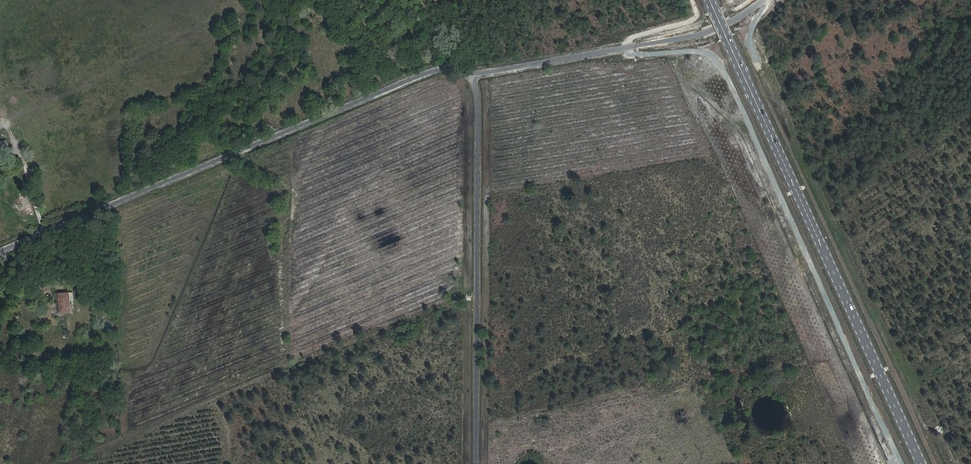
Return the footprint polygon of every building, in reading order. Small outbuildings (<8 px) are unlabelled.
[(74,317),(72,298),(62,299),(64,318),(74,317)]
